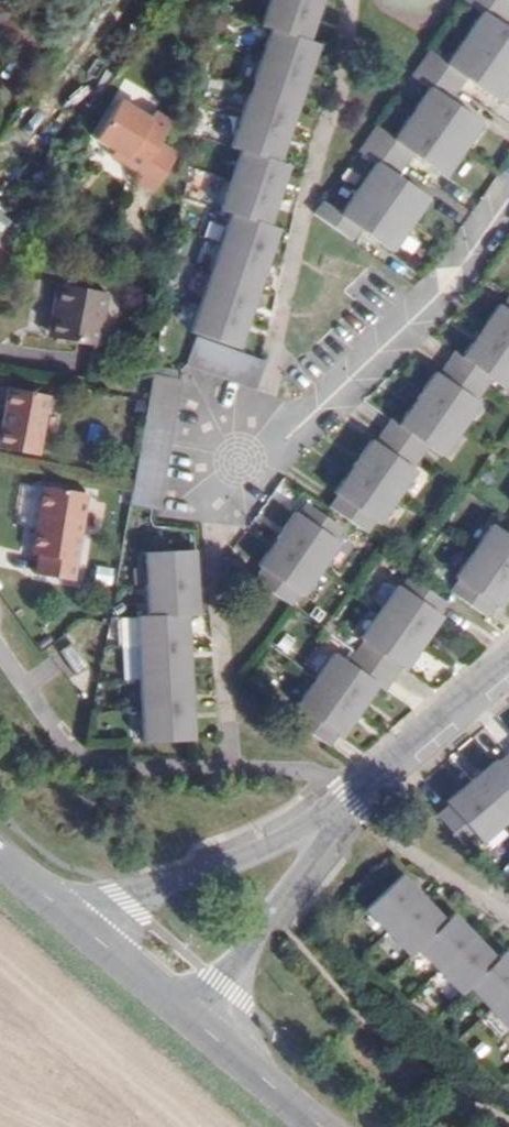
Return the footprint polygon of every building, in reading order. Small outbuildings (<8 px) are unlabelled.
[(270,28),(307,41),(313,23),(308,21),(311,15),(316,16),(317,11),(285,0),(269,0),(261,25),(270,28)] [(317,11),(319,6),(314,4),(316,0),(285,0),(317,11)] [(508,14),(508,13),(491,0),(465,0),(483,12),(465,38),(508,69),(508,34),(508,36),(502,32),(505,28),(501,25),(508,14)] [(508,13),(508,0),(491,0),(508,13)] [(0,5),(0,24),(9,11),(0,5)] [(270,28),(260,57),(307,73),(309,68),(304,66),(306,60),(311,61),(316,44),(307,41),(270,28)] [(419,63),(457,89),(465,77),(470,81),(473,76),(478,80),(475,85),(497,99),(508,81),(508,69),(465,38),(446,64),(428,51),(419,63)] [(307,73),(260,57),(250,87),(297,102),(298,97),(294,96),(296,89),(301,91),(307,73)] [(457,89),(419,63),(411,75),(430,88),(412,114),(462,149),(480,123),(458,108),(456,112),(450,108),(453,104),(448,101),(457,89)] [(478,80),(473,76),(470,81),(475,85),(478,80)] [(250,87),(240,116),(287,132),(293,114),(288,113),(290,106),(295,108),(297,102),(250,87)] [(95,137),(115,150),(116,148),(126,154),(122,161),(138,171),(133,178),(153,191),(176,154),(158,142),(171,122),(154,111),(150,118),(120,99),(95,137)] [(406,114),(390,103),(375,125),(390,136),(406,114)] [(375,126),(367,138),(404,165),(413,153),(417,156),(420,152),(426,156),(423,160),(444,175),(462,149),(412,114),(394,140),(375,126)] [(287,132),(240,116),(231,146),(240,150),(277,162),(283,143),(278,142),(280,135),(285,137),(287,132)] [(377,163),(359,189),(409,224),(427,198),(406,183),(403,188),(398,184),(401,180),(396,176),(404,165),(367,138),(358,150),(377,163)] [(126,154),(116,148),(115,150),(111,155),(122,161),(126,154)] [(287,165),(277,162),(240,150),(230,180),(276,195),(287,165)] [(220,210),(231,213),(266,225),(276,195),(230,180),(220,210)] [(409,224),(359,189),(342,213),(324,200),(314,213),(352,240),(360,229),(364,232),(367,228),(373,232),(370,236),(391,250),(409,224)] [(266,225),(231,213),(220,243),(267,258),(269,253),(264,252),(266,245),(271,247),(277,229),(266,225)] [(8,220),(0,214),(0,233),(8,220)] [(220,243),(210,272),(257,288),(263,270),(258,268),(260,262),(265,264),(267,258),(220,243)] [(200,302),(247,318),(248,312),(244,311),(246,304),(251,306),(257,288),(210,272),(200,302)] [(60,322),(57,338),(100,346),(110,295),(56,284),(49,319),(60,322)] [(480,331),(508,352),(508,297),(501,308),(498,305),(487,321),(491,324),(487,330),(483,327),(480,331)] [(247,318),(200,302),(190,332),(236,347),(243,329),(238,328),(240,321),(245,323),(247,318)] [(60,322),(49,319),(46,336),(57,338),(60,322)] [(480,331),(477,336),(481,339),(477,344),(473,342),(462,357),(454,352),(446,364),(484,390),(492,378),(506,388),(508,383),(508,352),(480,331)] [(185,363),(257,389),(267,361),(195,336),(185,363)] [(481,339),(477,336),(473,342),(477,344),(481,339)] [(475,401),(484,390),(446,364),(438,375),(435,373),(424,389),(428,392),(424,397),(420,395),(417,399),(460,430),(478,404),(475,401)] [(147,401),(132,488),(129,504),(159,509),(182,376),(152,371),(147,401)] [(0,432),(0,448),(37,455),(49,396),(8,388),(0,432)] [(460,430),(417,399),(414,404),(418,406),(414,412),(410,409),(399,425),(390,419),(382,431),(419,457),(428,445),(442,456),(460,430)] [(419,457),(382,431),(374,443),(371,441),(360,456),(364,459),(360,465),(356,462),(353,466),(397,497),(414,471),(411,469),(419,457)] [(364,459),(360,456),(356,462),(360,465),(364,459)] [(379,522),(397,497),(353,466),(350,471),(354,474),(350,479),(346,476),(335,492),(338,494),(329,507),(366,533),(375,520),(379,522)] [(41,487),(31,485),(21,553),(30,554),(41,487)] [(74,581),(87,494),(41,487),(30,554),(37,556),(35,575),(74,581)] [(280,534),(277,539),(320,570),(338,544),(335,541),(344,529),(307,503),(298,516),(294,513),(284,529),(288,532),(284,537),(280,534)] [(506,535),(492,525),(474,551),(508,576),(508,530),(506,535)] [(288,532),(284,529),(280,534),(284,537),(288,532)] [(302,595),(320,570),(277,539),(274,543),(278,546),(274,552),(270,549),(259,565),(261,567),(253,579),(292,606),(300,594),(302,595)] [(147,585),(196,583),(196,578),(191,578),(190,571),(195,571),(195,551),(146,553),(147,585)] [(474,551),(455,577),(459,579),(450,591),(487,618),(496,605),(499,608),(508,593),(508,591),(506,589),(508,585),(508,576),(474,551)] [(111,569),(96,567),(95,582),(109,584),(111,569)] [(379,612),(423,643),(426,638),(422,635),(426,630),(430,632),(441,617),(438,615),(447,602),(401,571),(393,583),(397,586),(379,612)] [(393,583),(385,578),(367,604),(379,612),(397,586),(393,583)] [(147,585),(148,617),(186,616),(197,615),(196,596),(191,596),(191,589),(196,589),(196,583),(147,585)] [(364,640),(356,652),(393,679),(401,666),(405,669),(415,653),(412,650),(415,644),(419,647),(423,643),(379,612),(361,638),(364,640)] [(138,618),(139,649),(188,647),(188,641),(183,641),(182,635),(187,634),(186,616),(148,617),(138,618)] [(88,666),(72,643),(60,652),(75,676),(88,666)] [(333,655),(321,646),(303,672),(316,680),(333,655)] [(140,680),(189,678),(189,659),(183,659),(183,653),(188,652),(188,647),(139,649),(140,680)] [(333,655),(316,680),(359,711),(362,706),(358,704),(362,698),(366,701),(377,686),(384,691),(393,679),(356,652),(347,664),(333,655)] [(140,680),(141,711),(190,709),(190,703),(185,703),(185,697),(190,696),(189,678),(140,680)] [(359,711),(316,680),(297,706),(300,708),(292,719),(330,746),(338,734),(341,737),(352,721),(348,718),(352,713),(356,715),(359,711)] [(190,709),(141,711),(142,742),(192,740),(191,721),(186,721),(186,714),(191,714),(190,709)] [(508,754),(497,763),(494,760),(480,773),(483,777),(478,781),(475,777),(471,781),(505,821),(508,818),(508,756),(508,754)] [(483,777),(480,773),(475,777),(478,781),(483,777)] [(505,821),(471,781),(466,785),(469,788),(464,793),(461,789),(446,801),(449,804),(438,814),(467,849),(479,839),(481,842),(505,821)] [(469,788),(466,785),(461,789),(464,793),(469,788)] [(366,910),(388,933),(424,899),(420,895),(417,898),(412,893),(416,890),(402,876),(366,910)] [(420,895),(416,890),(412,893),(417,898),(420,895)] [(417,948),(446,922),(432,908),(429,911),(424,906),(428,903),(424,899),(388,933),(409,956),(417,948)] [(432,908),(428,903),(424,906),(429,911),(432,908)] [(454,914),(446,922),(417,948),(439,971),(476,937),(472,933),(468,936),(463,931),(467,928),(454,914)] [(472,933),(467,928),(463,931),(468,936),(472,933)] [(479,941),(476,937),(439,971),(461,994),(469,986),(497,960),(484,946),(480,949),(476,944),(479,941)] [(484,946),(479,941),(476,944),(480,949),(484,946)] [(408,957),(430,980),(439,971),(417,948),(409,956),(408,957)] [(469,986),(490,1009),(508,990),(508,956),(505,952),(497,960),(469,986)] [(439,971),(430,980),(452,1004),(461,994),(439,971)] [(490,1009),(508,1029),(508,990),(490,1009)] [(490,1009),(477,1021),(498,1043),(508,1033),(508,1029),(490,1009)]
